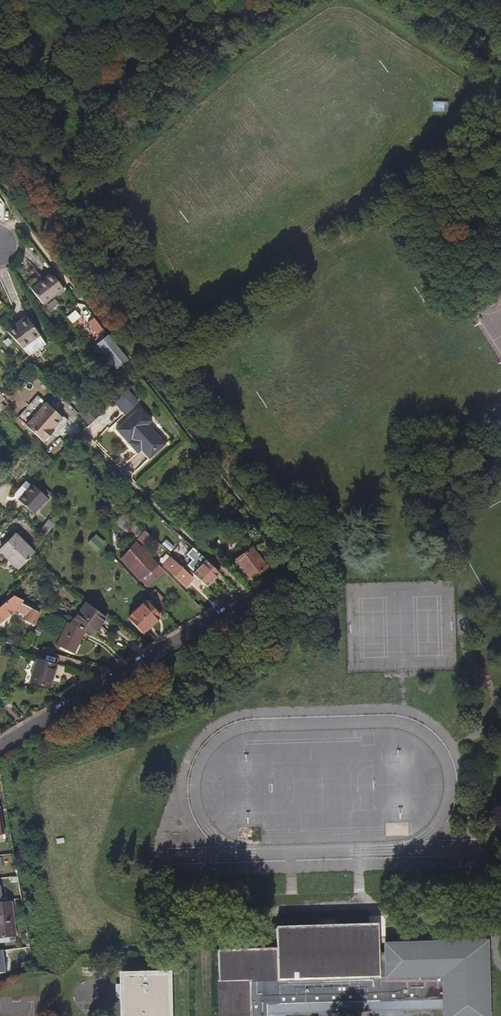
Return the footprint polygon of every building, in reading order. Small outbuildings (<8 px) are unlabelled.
[(42,303),(63,288),(52,273),(31,289),(42,303)] [(41,335),(28,313),(6,323),(31,345),(41,335)] [(102,327),(95,319),(89,323),(96,333),(102,328),(102,327)] [(126,359),(111,340),(109,337),(98,345),(116,368),(126,359)] [(117,369),(127,360),(126,359),(116,368),(117,369)] [(9,387),(5,384),(0,390),(0,394),(3,396),(9,387)] [(112,396),(119,389),(115,384),(107,390),(112,396)] [(14,401),(10,397),(15,392),(10,387),(9,387),(3,396),(2,398),(9,405),(14,401)] [(139,403),(129,391),(125,395),(135,407),(139,403)] [(126,415),(135,407),(125,395),(118,402),(116,404),(126,415)] [(57,428),(71,415),(56,399),(35,419),(51,437),(58,430),(57,428)] [(103,416),(92,405),(87,410),(98,421),(103,416)] [(166,444),(149,425),(152,421),(141,408),(117,430),(129,443),(133,440),(142,450),(150,459),(166,444)] [(142,450),(133,440),(129,443),(138,453),(142,450)] [(43,507),(57,491),(40,477),(26,493),(43,507)] [(64,520),(68,511),(62,508),(58,517),(64,520)] [(110,522),(130,541),(133,538),(139,531),(113,509),(107,516),(112,520),(110,522)] [(46,545),(27,527),(13,543),(32,561),(46,545)] [(138,544),(144,536),(139,531),(133,538),(138,544)] [(102,542),(94,533),(91,536),(100,545),(102,542)] [(100,545),(91,536),(86,542),(95,551),(100,545)] [(130,541),(119,556),(137,579),(138,578),(144,586),(163,570),(138,544),(133,538),(130,541)] [(166,550),(160,544),(158,546),(164,552),(166,550)] [(215,572),(189,548),(183,554),(190,560),(185,566),(193,572),(190,576),(202,587),(215,572)] [(267,568),(252,548),(236,560),(251,580),(267,568)] [(190,580),(173,564),(166,572),(183,587),(190,580)] [(162,597),(153,589),(148,594),(156,603),(162,597)] [(37,612),(19,603),(20,600),(12,596),(0,606),(0,623),(14,610),(24,616),(23,619),(32,623),(37,612)] [(142,633),(159,614),(144,600),(127,618),(142,633)] [(82,630),(93,635),(105,618),(84,603),(69,624),(82,630)] [(72,654),(82,630),(69,624),(67,623),(56,646),(72,654)] [(47,688),(55,664),(36,658),(28,681),(47,688)] [(11,870),(0,872),(0,885),(10,883),(13,883),(11,870)] [(12,902),(13,902),(10,883),(0,885),(0,945),(1,944),(1,943),(10,942),(10,941),(17,940),(16,937),(17,937),(12,902)] [(219,956),(221,1015),(362,1015),(369,1015),(369,1013),(440,1011),(443,1011),(443,1015),(486,1015),(484,949),(384,952),(385,960),(380,960),(377,960),(376,928),(274,933),(275,954),(219,956)] [(121,1015),(165,1015),(164,978),(121,978),(121,1015)]
